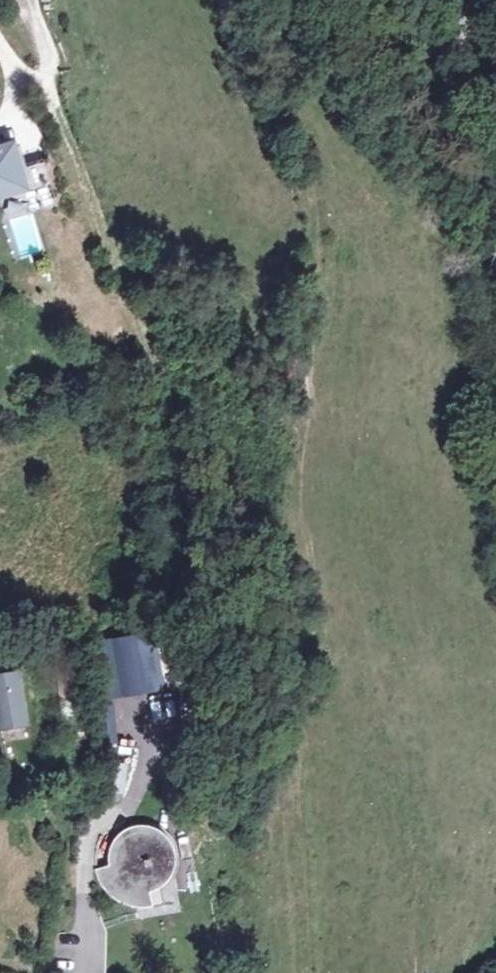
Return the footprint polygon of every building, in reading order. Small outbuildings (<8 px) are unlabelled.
[(15,140),(27,184),(0,192),(0,216),(33,206),(58,199),(45,155),(27,160),(21,139),(15,140)] [(27,184),(15,140),(0,144),(0,192),(27,184)] [(145,635),(111,642),(123,699),(158,692),(145,635)] [(0,672),(0,746),(29,741),(16,669),(0,672)] [(104,796),(122,798),(127,761),(109,759),(104,796)] [(107,855),(109,869),(94,872),(102,890),(113,901),(131,909),(149,907),(149,893),(157,890),(167,879),(173,864),(168,844),(157,832),(139,829),(122,834),(114,841),(107,855)]
